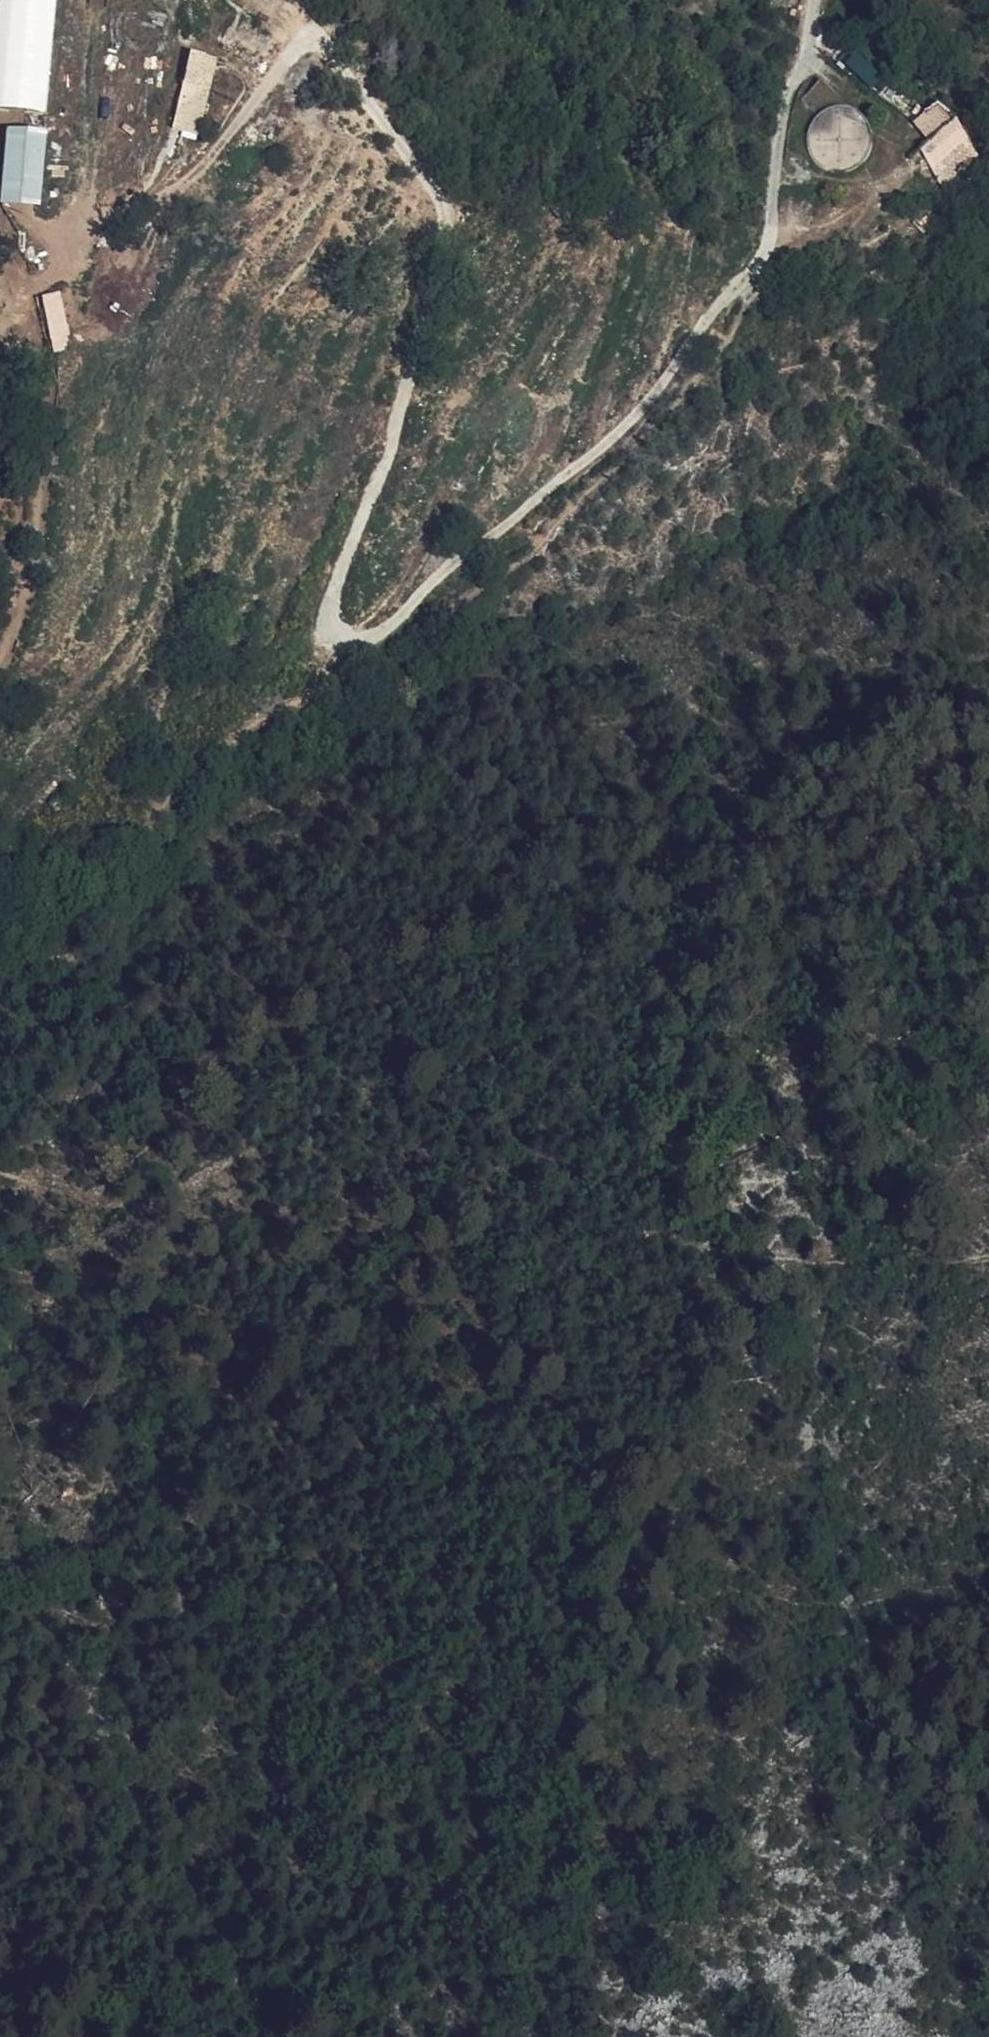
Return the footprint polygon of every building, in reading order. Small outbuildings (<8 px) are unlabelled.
[(48,112),(58,0),(0,0),(0,107),(48,112)] [(177,129),(205,134),(219,47),(191,42),(177,129)] [(807,109),(823,121),(878,164),(884,131),(826,86),(807,109)] [(853,185),(878,164),(823,121),(813,139),(816,160),(833,180),(853,185)] [(956,189),(988,163),(988,148),(969,122),(942,144),(928,155),(946,177),(956,189)] [(9,127),(0,199),(0,200),(38,205),(47,132),(9,127)] [(65,287),(43,292),(55,348),(76,343),(65,287)]
